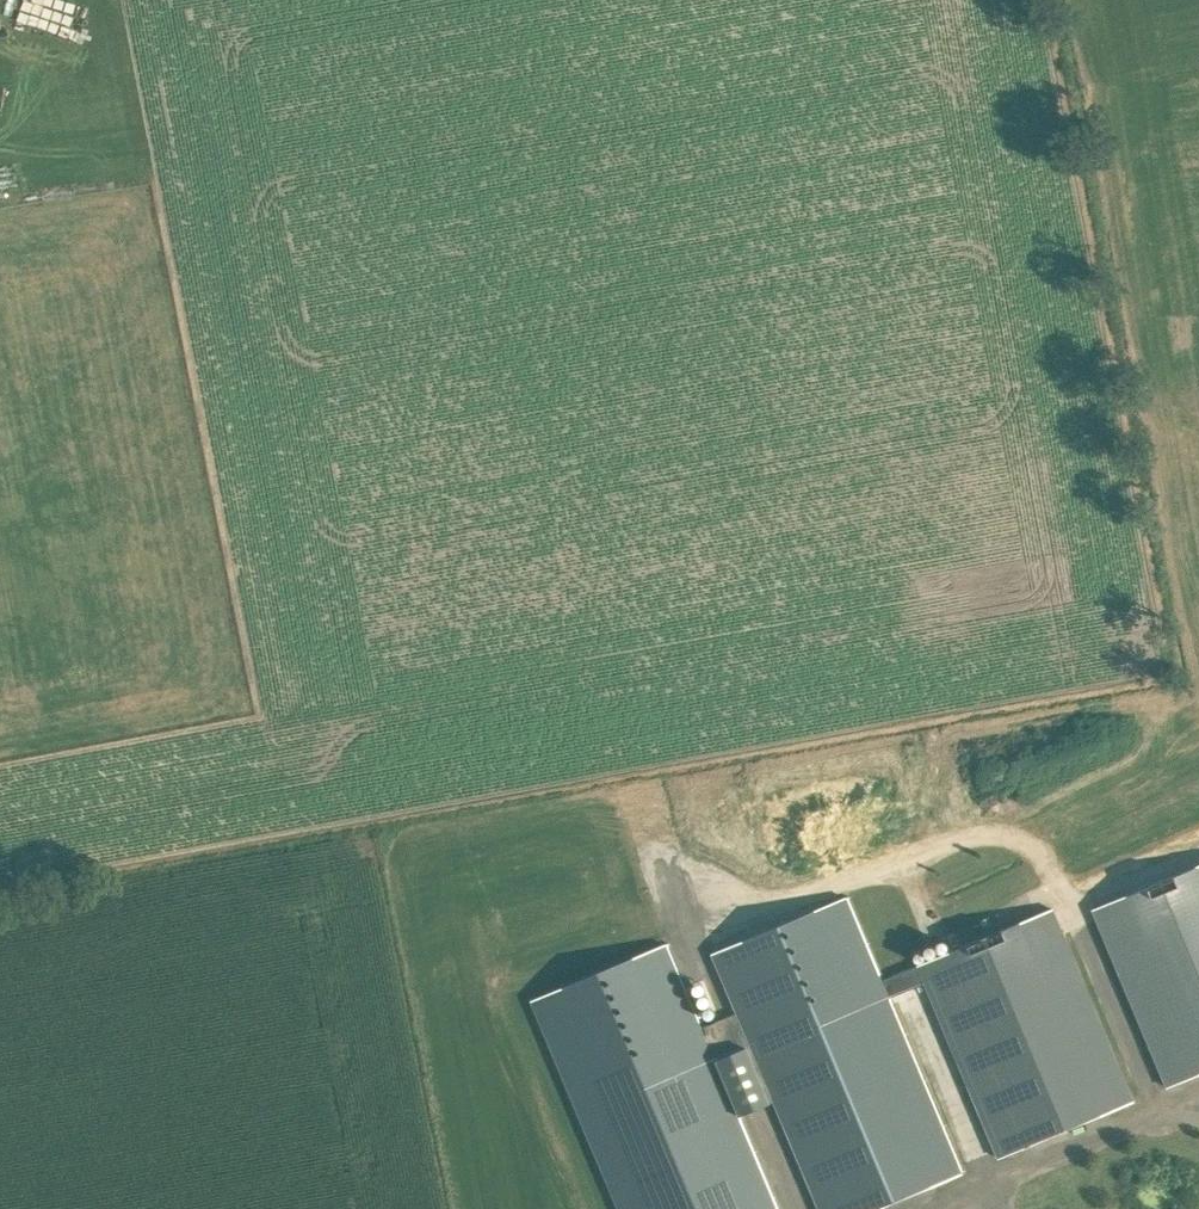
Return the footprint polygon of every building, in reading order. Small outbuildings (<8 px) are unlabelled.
[(1167,1086),(1198,1073),(1198,865),(1093,910),(1167,1086)] [(712,952),(820,1208),(874,1208),(965,1171),(893,998),(926,984),(999,1157),(1134,1100),(1053,908),(918,965),(885,979),(849,894),(712,952)] [(620,1208),(781,1208),(741,1114),(774,1100),(737,1011),(704,1025),(670,944),(533,1002),(620,1208)]
